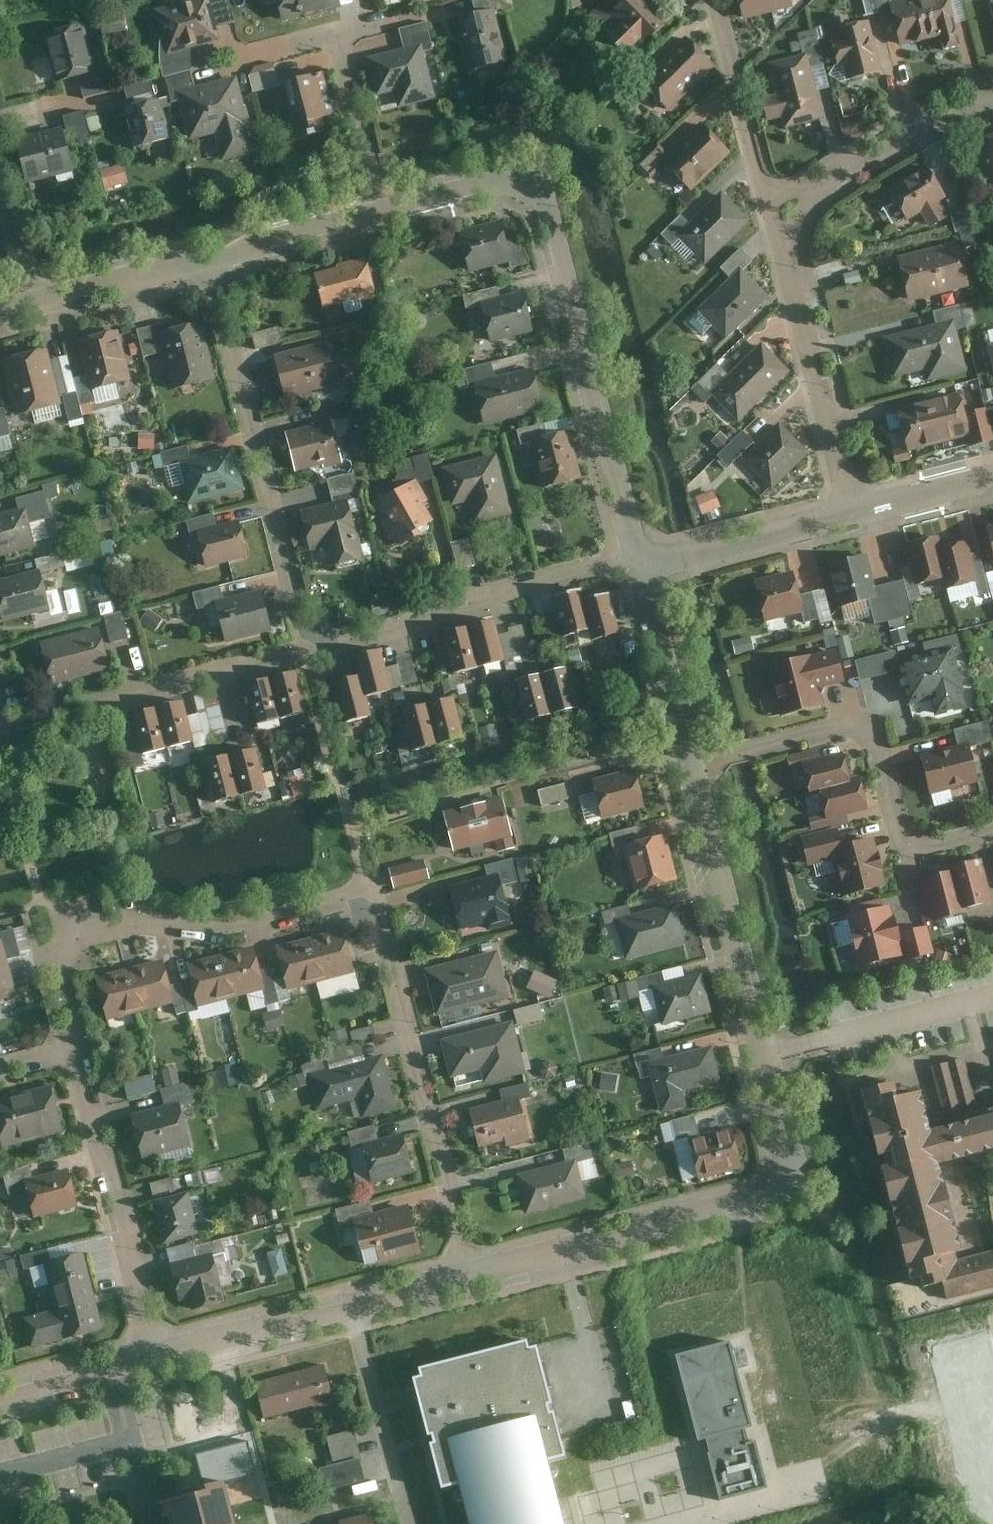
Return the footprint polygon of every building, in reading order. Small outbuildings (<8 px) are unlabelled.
[(155,10),(162,38),(167,57),(193,50),(222,43),(218,27),(210,0),(194,0),(155,10)] [(218,27),(236,23),(229,0),(210,0),(218,27)] [(284,22),(344,9),(343,6),(356,3),(355,0),(279,0),(284,22)] [(478,15),(497,10),(505,8),(503,0),(475,0),(478,15)] [(624,0),(605,0),(589,15),(599,25),(606,19),(605,18),(624,0)] [(660,0),(624,0),(605,18),(606,19),(636,50),(674,15),(660,0)] [(742,21),(792,9),(790,0),(737,0),(742,21)] [(866,16),(878,13),(875,0),(862,0),(866,16)] [(878,13),(880,18),(892,15),(889,3),(891,2),(890,0),(875,0),(878,13)] [(918,0),(900,0),(891,2),(889,3),(892,15),(900,47),(928,40),(918,0)] [(928,40),(939,37),(944,52),(960,47),(948,1),(948,0),(918,0),(928,40)] [(510,62),(497,10),(478,15),(455,21),(468,73),(510,62)] [(882,73),(868,22),(853,25),(850,15),(825,22),(836,66),(843,65),(847,81),(882,73)] [(126,18),(102,23),(105,38),(130,33),(126,18)] [(401,30),(406,49),(424,44),(426,52),(435,50),(428,23),(401,30)] [(97,72),(84,25),(44,35),(56,83),(97,72)] [(167,57),(162,38),(161,48),(162,62),(165,79),(193,72),(193,50),(167,57)] [(668,112),(714,67),(685,38),(650,72),(638,84),(644,89),(668,112)] [(798,42),(802,55),(807,54),(810,68),(824,65),(816,38),(798,42)] [(406,49),(368,59),(378,97),(396,92),(400,110),(439,100),(426,52),(424,44),(406,49)] [(810,68),(807,54),(802,55),(767,64),(774,95),(761,99),(767,122),(781,118),(783,129),(823,119),(810,68)] [(635,97),(644,89),(638,84),(650,72),(642,64),(623,84),(635,97)] [(177,92),(196,87),(193,72),(165,79),(172,105),(180,103),(177,92)] [(281,87),(277,72),(253,78),(257,93),(281,87)] [(196,87),(177,92),(180,103),(190,142),(216,135),(223,163),(256,155),(249,127),(251,127),(239,77),(196,87)] [(112,93),(109,79),(82,85),(85,99),(112,93)] [(296,116),(290,116),(295,142),(334,135),(331,122),(337,120),(329,80),(290,87),(296,116)] [(126,89),(131,108),(159,101),(153,82),(126,89)] [(131,108),(123,110),(133,149),(172,140),(161,100),(159,101),(131,108)] [(92,140),(85,112),(64,117),(68,130),(75,128),(79,142),(92,140)] [(689,192),(729,155),(701,124),(668,156),(660,163),(664,166),(689,192)] [(62,129),(16,141),(28,185),(74,172),(62,129)] [(974,143),(987,191),(992,189),(992,138),(974,143)] [(649,181),(664,166),(660,163),(668,156),(657,145),(635,166),(649,181)] [(107,186),(131,184),(129,164),(105,166),(107,186)] [(946,200),(926,170),(888,191),(908,223),(920,215),(930,230),(948,218),(939,204),(946,200)] [(704,266),(749,222),(720,193),(688,225),(675,237),(679,241),(704,266)] [(972,230),(964,197),(948,201),(955,234),(972,230)] [(675,237),(688,225),(680,216),(660,236),(671,248),(679,241),(675,237)] [(497,222),(456,233),(468,275),(508,264),(503,242),(497,222)] [(520,237),(503,242),(508,264),(510,269),(528,264),(520,237)] [(958,244),(897,259),(908,304),(969,289),(958,244)] [(337,269),(312,275),(322,312),(343,306),(344,315),(361,310),(359,301),(374,298),(363,259),(336,267),(337,269)] [(769,299),(740,269),(696,312),(699,315),(689,323),(702,337),(712,328),(725,342),(769,299)] [(478,304),(499,299),(496,289),(462,297),(465,311),(479,308),(478,304)] [(489,346),(532,334),(522,293),(499,299),(478,304),(479,308),(489,346)] [(933,313),(936,326),(953,322),(956,332),(966,329),(959,307),(933,313)] [(936,326),(883,339),(893,380),(924,372),(927,383),(966,374),(956,332),(953,322),(936,326)] [(217,381),(203,324),(163,335),(158,336),(163,355),(173,393),(217,381)] [(158,336),(163,335),(161,326),(138,331),(146,359),(163,355),(158,336)] [(257,332),(260,343),(284,338),(282,326),(257,332)] [(133,382),(120,332),(80,341),(89,377),(93,392),(133,382)] [(325,343),(270,356),(281,399),(339,385),(334,363),(330,364),(325,343)] [(738,425),(790,373),(761,344),(728,377),(709,396),(712,398),(738,425)] [(63,407),(48,351),(2,363),(16,419),(63,407)] [(468,390),(472,389),(471,385),(494,379),(490,365),(463,372),(468,390)] [(709,396),(728,377),(717,366),(691,391),(705,405),(712,398),(709,396)] [(482,428),(543,412),(532,370),(494,379),(471,385),(472,389),(482,428)] [(93,392),(89,377),(75,381),(78,394),(81,407),(96,404),(93,392)] [(81,407),(78,394),(63,397),(70,424),(85,420),(81,407)] [(992,444),(992,436),(987,411),(965,416),(961,397),(897,411),(907,454),(967,440),(969,449),(992,444)] [(363,399),(331,407),(335,424),(367,416),(363,399)] [(0,411),(0,439),(12,437),(5,410),(0,411)] [(312,430),(282,436),(291,474),(322,466),(323,470),(341,466),(336,443),(334,444),(329,423),(311,427),(312,430)] [(809,455),(779,425),(741,462),(770,492),(809,455)] [(528,443),(546,439),(543,426),(516,432),(520,448),(529,446),(528,443)] [(541,492),(581,480),(569,433),(546,439),(528,443),(529,446),(541,492)] [(753,445),(742,433),(716,458),(727,469),(753,445)] [(178,464),(192,460),(189,448),(162,455),(166,469),(179,466),(178,464)] [(247,492),(236,448),(192,460),(178,464),(179,466),(189,507),(247,492)] [(496,456),(439,469),(450,509),(467,504),(472,526),(511,516),(496,456)] [(414,462),(395,466),(397,476),(416,473),(414,462)] [(710,475),(687,486),(701,516),(724,506),(710,475)] [(353,476),(325,483),(330,500),(357,494),(353,476)] [(427,503),(415,482),(370,507),(381,526),(379,527),(388,543),(394,540),(399,550),(418,539),(415,535),(432,524),(421,507),(427,503)] [(17,501),(20,510),(27,508),(32,525),(51,519),(44,494),(17,501)] [(345,503),(296,515),(306,554),(354,542),(345,503)] [(0,516),(0,559),(38,549),(32,525),(27,508),(20,510),(0,516)] [(198,534),(218,529),(215,516),(188,522),(192,538),(198,537),(198,534)] [(207,571),(251,559),(241,523),(218,529),(198,534),(198,537),(207,571)] [(939,551),(936,539),(904,545),(913,589),(944,582),(939,551)] [(474,568),(467,541),(450,545),(457,572),(474,568)] [(965,546),(939,551),(944,582),(947,593),(973,587),(976,586),(968,559),(965,546)] [(36,562),(39,573),(41,572),(41,574),(67,568),(63,555),(36,562)] [(979,555),(968,559),(976,586),(973,587),(977,599),(989,596),(979,555)] [(873,592),(864,558),(827,568),(839,611),(869,603),(876,601),(873,592)] [(0,582),(0,611),(3,624),(51,612),(41,574),(41,572),(39,573),(0,582)] [(799,599),(792,574),(752,583),(764,626),(802,616),(803,615),(799,599)] [(904,583),(873,592),(876,601),(869,603),(875,628),(913,619),(904,583)] [(217,605),(225,602),(222,589),(195,596),(199,613),(218,608),(217,605)] [(228,647),(274,635),(264,593),(225,602),(217,605),(218,608),(228,647)] [(582,605),(579,593),(552,599),(562,643),(589,637),(582,605)] [(812,595),(799,599),(803,615),(802,616),(804,625),(819,622),(812,595)] [(607,599),(582,605),(589,637),(591,644),(619,637),(607,599)] [(129,641),(122,614),(106,619),(113,646),(129,641)] [(492,625),(467,631),(477,672),(502,665),(492,625)] [(477,672),(467,631),(442,637),(452,679),(477,672)] [(100,632),(41,646),(51,688),(110,674),(100,632)] [(949,651),(897,665),(909,709),(932,704),(936,720),(967,712),(949,651)] [(767,669),(780,719),(824,709),(822,698),(825,690),(844,685),(835,652),(767,669)] [(354,661),(358,680),(363,702),(388,696),(378,655),(354,661)] [(862,677),(886,675),(884,655),(861,657),(862,677)] [(297,666),(273,672),(284,715),(308,709),(297,666)] [(284,715),(273,672),(246,679),(257,722),(284,715)] [(565,672),(539,679),(551,722),(577,714),(565,672)] [(551,722),(539,679),(513,686),(524,729),(551,722)] [(363,702),(358,680),(333,687),(344,729),(368,722),(363,702)] [(183,696),(159,702),(170,745),(195,738),(183,696)] [(170,745),(159,702),(133,709),(145,752),(170,745)] [(450,703),(425,709),(437,753),(461,746),(450,703)] [(437,753),(425,709),(400,715),(411,759),(437,753)] [(958,750),(969,747),(969,750),(992,744),(992,738),(989,724),(954,733),(958,750)] [(255,744),(232,750),(243,793),(268,788),(255,744)] [(958,750),(921,760),(931,799),(979,787),(969,750),(969,747),(958,750)] [(243,793),(232,750),(207,756),(218,799),(243,793)] [(800,766),(821,761),(819,751),(787,759),(791,773),(801,771),(800,766)] [(819,796),(850,788),(843,756),(821,761),(800,766),(801,771),(808,799),(819,796)] [(645,805),(635,769),(592,780),(602,816),(645,805)] [(305,773),(292,777),(297,796),(311,792),(305,773)] [(564,781),(537,788),(542,805),(569,797),(564,781)] [(847,818),(868,813),(861,786),(850,788),(819,796),(824,817),(826,824),(847,818)] [(515,845),(500,792),(442,808),(452,849),(494,838),(498,850),(515,845)] [(849,826),(847,818),(826,824),(824,817),(809,821),(813,835),(849,826)] [(622,844),(640,839),(636,824),(610,832),(616,858),(625,856),(622,844)] [(677,877),(665,832),(640,839),(622,844),(625,856),(634,889),(677,877)] [(808,870),(832,864),(829,854),(842,850),(838,832),(800,841),(808,870)] [(886,892),(873,842),(842,850),(829,854),(832,864),(843,904),(886,892)] [(426,878),(421,856),(388,864),(393,886),(426,878)] [(484,864),(487,874),(499,872),(502,883),(517,879),(512,857),(484,864)] [(992,909),(980,864),(951,872),(952,877),(963,916),(992,909)] [(487,874),(449,884),(460,929),(484,922),(486,930),(513,923),(502,883),(499,872),(487,874)] [(963,916),(952,877),(925,883),(935,926),(964,920),(963,916)] [(631,912),(615,916),(616,920),(625,957),(686,942),(675,901),(631,912)] [(615,916),(631,912),(629,903),(601,910),(605,923),(616,920),(615,916)] [(890,912),(845,922),(858,973),(903,962),(890,912)] [(3,935),(8,957),(22,954),(14,927),(0,930),(0,936),(3,935)] [(344,928),(310,936),(322,980),(356,971),(344,928)] [(933,958),(926,931),(899,938),(906,965),(933,958)] [(3,935),(0,936),(0,999),(18,994),(8,957),(3,935)] [(322,980),(310,936),(279,943),(287,976),(290,988),(322,980)] [(264,988),(259,969),(253,945),(217,954),(229,998),(264,988)] [(502,951),(429,970),(440,1012),(513,994),(502,951)] [(229,998),(217,954),(188,961),(196,987),(201,1006),(229,998)] [(165,957),(132,965),(143,1010),(175,1002),(171,984),(165,957)] [(143,1010),(132,965),(98,974),(109,1017),(143,1010)] [(275,979),(272,966),(259,969),(264,988),(269,1004),(281,1000),(275,979)] [(555,997),(563,979),(539,969),(531,986),(555,997)] [(663,1024),(712,1011),(701,970),(664,980),(651,983),(652,987),(663,1024)] [(651,983),(664,980),(662,971),(636,977),(639,990),(652,987),(651,983)] [(287,976),(275,979),(281,1000),(293,997),(290,988),(287,976)] [(184,991),(182,981),(171,984),(175,1002),(178,1013),(189,1010),(184,991)] [(201,1006),(196,987),(184,991),(189,1010),(190,1012),(202,1009),(201,1006)] [(545,1018),(541,1003),(516,1009),(519,1023),(545,1018)] [(526,1071),(513,1021),(441,1040),(452,1078),(482,1071),(485,1080),(526,1071)] [(337,1043),(353,1038),(350,1027),(334,1031),(337,1043)] [(682,1089),(722,1080),(712,1044),(664,1057),(648,1061),(651,1075),(661,1112),(687,1106),(682,1089)] [(648,1061),(664,1057),(661,1046),(634,1053),(641,1077),(651,1075),(648,1061)] [(307,1077),(312,1076),(311,1072),(333,1066),(329,1051),(304,1065),(307,1077)] [(365,1117),(400,1108),(387,1053),(333,1066),(311,1072),(312,1076),(320,1107),(360,1098),(365,1117)] [(980,1109),(965,1057),(932,1066),(947,1123),(933,1126),(922,1088),(899,1091),(894,1077),(861,1086),(911,1278),(922,1275),(924,1288),(944,1282),(949,1299),(992,1288),(992,1251),(959,1259),(957,1251),(963,1249),(944,1160),(992,1147),(992,1106),(980,1109)] [(227,1087),(241,1082),(234,1063),(220,1068),(227,1087)] [(130,1096),(159,1089),(156,1075),(127,1082),(130,1096)] [(500,1088),(503,1099),(518,1095),(519,1099),(531,1096),(527,1082),(500,1088)] [(66,1131),(53,1083),(0,1096),(0,1132),(4,1147),(66,1131)] [(503,1099),(469,1108),(479,1146),(506,1140),(507,1145),(530,1139),(519,1099),(518,1095),(503,1099)] [(143,1157),(192,1144),(182,1101),(133,1114),(143,1157)] [(689,1138),(700,1135),(694,1114),(671,1119),(677,1141),(689,1138)] [(366,1143),(381,1139),(378,1124),(349,1131),(354,1150),(367,1146),(366,1143)] [(698,1179),(743,1168),(732,1127),(700,1135),(689,1138),(698,1179)] [(376,1181),(414,1171),(412,1164),(415,1161),(410,1141),(406,1139),(404,1133),(381,1139),(366,1143),(367,1146),(376,1181)] [(562,1148),(565,1161),(576,1158),(577,1161),(594,1157),(589,1140),(562,1148)] [(526,1213),(587,1198),(577,1161),(576,1158),(565,1161),(515,1174),(526,1213)] [(26,1178),(35,1176),(32,1164),(4,1171),(10,1194),(29,1190),(26,1178)] [(36,1216),(80,1206),(70,1167),(35,1176),(26,1178),(29,1190),(36,1216)] [(173,1178),(152,1183),(155,1195),(176,1190),(173,1178)] [(191,1189),(154,1199),(165,1243),(202,1233),(191,1189)] [(355,1218),(376,1212),(373,1199),(339,1208),(344,1230),(357,1226),(355,1218)] [(368,1265),(423,1251),(412,1203),(376,1212),(355,1218),(357,1226),(368,1265)] [(196,1245),(199,1256),(215,1252),(215,1255),(227,1251),(223,1238),(196,1245)] [(284,1248),(269,1252),(273,1270),(288,1267),(284,1248)] [(44,1261),(51,1259),(48,1249),(22,1255),(25,1268),(44,1264),(44,1261)] [(25,1316),(33,1346),(106,1328),(85,1251),(51,1259),(44,1261),(44,1264),(56,1308),(25,1316)] [(199,1256),(172,1263),(181,1300),(190,1298),(193,1309),(227,1301),(215,1255),(215,1252),(199,1256)] [(415,1377),(425,1419),(429,1435),(433,1434),(434,1442),(432,1442),(443,1489),(462,1484),(472,1522),(472,1523),(568,1523),(566,1517),(550,1460),(569,1456),(563,1437),(555,1410),(551,1411),(550,1403),(554,1402),(539,1343),(532,1345),(530,1338),(420,1367),(421,1375),(415,1377)] [(732,1343),(676,1357),(697,1442),(705,1440),(720,1498),(768,1486),(757,1442),(749,1444),(745,1427),(752,1425),(732,1343)] [(326,1365),(256,1383),(265,1418),(315,1405),(315,1408),(337,1403),(326,1365)] [(328,1490),(369,1480),(355,1429),(329,1436),(336,1464),(322,1469),(328,1490)] [(229,1480),(211,1485),(213,1490),(188,1497),(162,1503),(162,1505),(138,1511),(142,1523),(242,1523),(229,1480)] [(375,1512),(341,1521),(343,1523),(378,1523),(375,1512)]
